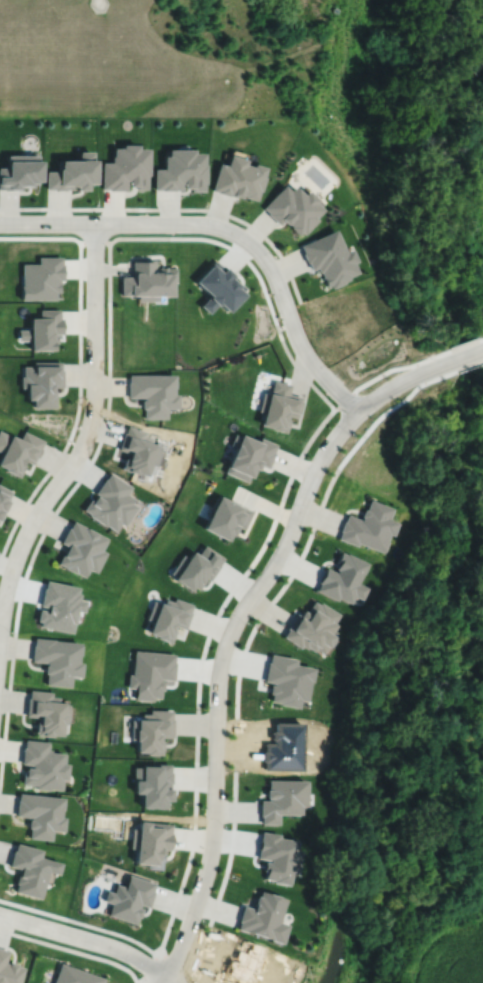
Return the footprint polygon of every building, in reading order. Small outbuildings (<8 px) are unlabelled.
[(111,146),(111,154),(110,154),(110,161),(100,161),(100,188),(108,188),(108,189),(124,189),(124,179),(128,179),(128,185),(134,185),(134,188),(145,188),(145,174),(147,174),(147,146),(136,146),(136,143),(121,143),(121,146),(111,146)] [(167,147),(167,154),(163,154),(163,167),(153,168),(153,189),(161,189),(173,189),(181,189),(181,182),(182,182),(182,186),(189,186),(189,190),(203,190),(203,182),(204,182),(204,162),(203,162),(203,151),(193,151),(193,147),(167,147)] [(76,150),(76,157),(67,157),(67,158),(57,158),(57,159),(55,159),(55,170),(44,170),(44,188),(52,188),(52,189),(63,189),(63,188),(70,188),(70,185),(74,184),(74,188),(84,188),(84,182),(92,182),(92,157),(90,157),(90,150),(76,150)] [(7,166),(0,166),(0,188),(4,188),(4,189),(21,189),(21,186),(33,186),(33,181),(36,181),(36,179),(40,179),(40,159),(38,159),(38,153),(7,153),(7,166)] [(230,153),(226,164),(219,161),(211,189),(218,191),(218,192),(228,195),(228,194),(235,196),(235,195),(240,196),(241,193),(244,194),(243,196),(255,199),(258,189),(260,190),(264,175),(263,175),(265,166),(253,162),(252,165),(245,163),(246,158),(230,153)] [(284,183),(262,206),(268,212),(267,213),(278,224),(282,220),(286,223),(287,222),(290,225),(289,226),(297,234),(301,230),(303,232),(317,218),(315,216),(323,208),(315,201),(318,198),(308,189),(304,193),(294,184),(290,189),(284,183)] [(335,228),(299,244),(303,252),(301,252),(306,262),(307,262),(310,269),(315,266),(317,271),(319,270),(321,275),(320,276),(324,286),(329,284),(330,287),(343,281),(343,280),(348,278),(347,276),(358,271),(353,261),(357,260),(352,248),(345,251),(335,228)] [(60,257),(36,257),(36,263),(20,263),(20,285),(19,285),(19,299),(53,299),(53,292),(58,292),(58,279),(61,279),(61,264),(60,264),(60,257)] [(131,260),(131,276),(120,276),(120,295),(135,295),(135,300),(156,300),(156,295),(170,295),(170,281),(173,281),(173,267),(165,267),(165,266),(158,266),(158,267),(153,267),(153,259),(143,259),(143,260),(131,260)] [(215,260),(195,281),(209,295),(200,305),(208,312),(217,302),(226,311),(243,293),(240,291),(243,287),(236,281),(235,282),(231,279),(234,276),(222,264),(221,266),(215,260)] [(58,309),(39,309),(39,318),(31,318),(31,329),(18,329),(18,340),(31,340),(31,349),(51,349),(51,343),(55,343),(55,335),(54,335),(54,333),(61,333),(61,318),(58,318),(58,309)] [(32,361),(32,366),(24,366),(24,376),(21,376),(21,388),(27,388),(27,399),(29,399),(29,408),(53,408),(53,390),(49,390),(49,387),(61,387),(61,370),(60,370),(60,361),(32,361)] [(127,374),(127,381),(126,381),(126,397),(142,397),(142,400),(140,400),(140,408),(142,408),(142,418),(164,418),(164,409),(176,409),(176,394),(172,394),(172,387),(173,388),(173,374),(127,374)] [(273,380),(270,393),(268,393),(262,392),(258,411),(263,412),(260,425),(270,427),(270,429),(284,433),(286,428),(287,428),(289,420),(285,419),(287,415),(297,417),(298,413),(299,413),(302,402),(300,401),(302,397),(288,394),(291,384),(273,380)] [(126,425),(123,433),(122,433),(116,449),(127,453),(126,458),(123,457),(121,464),(119,470),(133,474),(133,473),(143,477),(147,464),(152,466),(159,448),(148,444),(150,438),(143,436),(144,432),(126,425)] [(20,439),(12,435),(11,436),(0,430),(0,452),(2,453),(0,458),(0,466),(6,469),(5,471),(19,477),(25,465),(23,464),(24,461),(31,464),(34,457),(36,458),(40,449),(39,448),(43,441),(24,432),(20,439)] [(241,434),(240,436),(234,434),(230,445),(235,447),(224,472),(246,482),(248,477),(250,478),(254,469),(257,470),(259,464),(268,467),(274,452),(273,452),(276,444),(260,438),(258,442),(241,434)] [(108,473),(104,479),(103,479),(93,493),(99,497),(98,499),(95,496),(91,501),(88,500),(81,510),(87,514),(87,515),(102,526),(103,526),(112,532),(117,524),(121,527),(134,508),(128,504),(132,499),(124,494),(129,487),(108,473)] [(3,512),(4,513),(10,502),(8,502),(10,499),(9,499),(12,492),(0,486),(0,518),(3,512)] [(217,494),(212,504),(211,504),(205,515),(208,517),(202,529),(226,542),(230,535),(232,536),(237,526),(243,530),(252,511),(217,494)] [(370,499),(366,510),(364,509),(361,516),(362,517),(361,520),(348,514),(345,521),(344,521),(339,531),(341,532),(338,539),(356,546),(358,543),(383,553),(388,542),(386,542),(389,535),(393,536),(398,523),(389,519),(393,509),(370,499)] [(72,521),(68,528),(67,528),(59,542),(66,546),(63,553),(62,552),(55,564),(63,568),(62,569),(73,575),(74,574),(81,578),(86,570),(93,574),(104,554),(99,551),(105,539),(72,521)] [(204,545),(196,556),(191,552),(187,558),(182,555),(169,574),(175,577),(173,581),(189,592),(192,587),(194,589),(194,588),(197,590),(203,582),(202,581),(204,577),(209,580),(219,566),(218,565),(223,559),(204,545)] [(340,552),(335,562),(338,563),(335,569),(337,570),(336,572),(326,567),(318,583),(319,584),(316,591),(337,602),(339,599),(351,605),(355,597),(362,601),(368,589),(358,584),(362,575),(363,575),(369,565),(347,553),(346,555),(340,552)] [(44,581),(40,607),(48,608),(47,612),(38,610),(35,629),(75,636),(81,598),(77,597),(79,587),(44,581)] [(174,598),(172,602),(165,600),(163,605),(153,601),(146,620),(152,622),(147,635),(157,638),(156,639),(164,643),(165,642),(170,644),(175,631),(172,630),(174,626),(184,630),(190,613),(189,613),(192,605),(174,598)] [(313,601),(306,613),(303,611),(300,616),(296,614),(286,629),(287,630),(283,637),(300,649),(301,647),(306,650),(307,648),(314,653),(316,650),(323,655),(326,650),(327,650),(328,648),(329,649),(334,642),(333,641),(334,639),(330,637),(337,627),(334,624),(340,616),(320,603),(319,605),(313,601)] [(33,638),(32,646),(31,646),(29,662),(45,663),(44,666),(43,666),(42,673),(46,673),(45,682),(67,685),(68,678),(78,679),(79,665),(75,665),(76,657),(78,657),(79,644),(53,642),(53,640),(33,638)] [(134,651),(132,675),(128,675),(127,686),(135,686),(134,697),(152,699),(152,695),(160,696),(160,688),(163,688),(163,679),(160,679),(160,677),(173,678),(175,663),(173,663),(174,655),(134,651)] [(270,655),(269,663),(267,663),(264,679),(273,681),(273,682),(270,682),(268,691),(271,692),(270,698),(279,700),(279,702),(298,705),(300,697),(307,698),(310,678),(313,678),(315,671),(312,670),(312,669),(296,666),(297,660),(270,655)] [(30,688),(29,696),(27,696),(25,714),(40,716),(40,719),(36,719),(35,733),(43,734),(43,733),(52,733),(52,731),(57,732),(58,720),(65,721),(66,702),(61,701),(61,699),(56,699),(57,694),(52,694),(52,690),(30,688)] [(171,709),(149,708),(149,712),(142,712),(141,716),(136,716),(136,718),(131,718),(130,738),(135,738),(135,749),(145,749),(145,752),(161,752),(161,747),(162,739),(159,739),(159,735),(172,736),(172,717),(171,717),(171,709)] [(276,724),(276,733),(272,733),(272,745),(265,745),(264,773),(305,773),(306,725),(276,724)] [(48,740),(25,738),(24,746),(22,746),(21,762),(32,763),(31,766),(26,766),(25,771),(23,771),(22,782),(35,784),(35,787),(49,788),(49,787),(58,788),(59,777),(64,777),(65,761),(61,761),(62,751),(51,750),(51,748),(48,748),(48,740)] [(150,763),(141,763),(141,765),(134,765),(133,791),(140,791),(139,805),(164,806),(164,798),(170,798),(170,786),(169,786),(169,781),(171,781),(171,770),(170,770),(170,762),(150,762),(150,763)] [(268,778),(268,788),(266,788),(265,796),(267,796),(267,799),(260,799),(259,815),(261,815),(261,822),(278,823),(278,812),(301,813),(301,804),(307,804),(307,778),(268,778)] [(61,796),(19,792),(18,798),(17,798),(15,814),(31,816),(30,818),(28,818),(27,826),(30,827),(29,836),(52,838),(53,828),(61,829),(62,815),(58,815),(59,808),(60,808),(61,796)] [(138,819),(137,827),(132,827),(129,847),(135,847),(133,861),(137,861),(137,863),(142,863),(142,862),(147,862),(147,867),(160,868),(161,860),(163,860),(164,852),(162,852),(162,848),(170,848),(171,832),(170,832),(171,823),(148,821),(148,820),(138,819)] [(262,835),(258,862),(268,864),(265,882),(292,886),(293,877),(299,878),(301,860),(297,859),(299,844),(282,841),(283,839),(262,835)] [(17,842),(14,850),(13,849),(9,865),(21,868),(20,873),(19,872),(16,882),(17,883),(15,890),(41,898),(48,870),(56,872),(59,861),(41,856),(43,849),(17,842)] [(154,882),(127,874),(124,885),(115,883),(112,891),(106,889),(103,900),(110,902),(106,914),(135,923),(137,916),(138,916),(141,908),(138,907),(140,903),(148,906),(153,891),(151,890),(154,882)] [(260,890),(258,895),(256,894),(253,905),(253,908),(242,905),(237,920),(239,921),(236,928),(281,942),(287,924),(278,921),(286,898),(260,890)] [(238,948),(231,946),(220,980),(228,982),(258,982),(269,953),(240,943),(238,948)] [(25,967),(18,965),(18,963),(10,961),(10,963),(6,962),(9,950),(0,948),(0,982),(21,982),(25,967)] [(52,982),(101,982),(103,978),(59,962),(52,982)]
